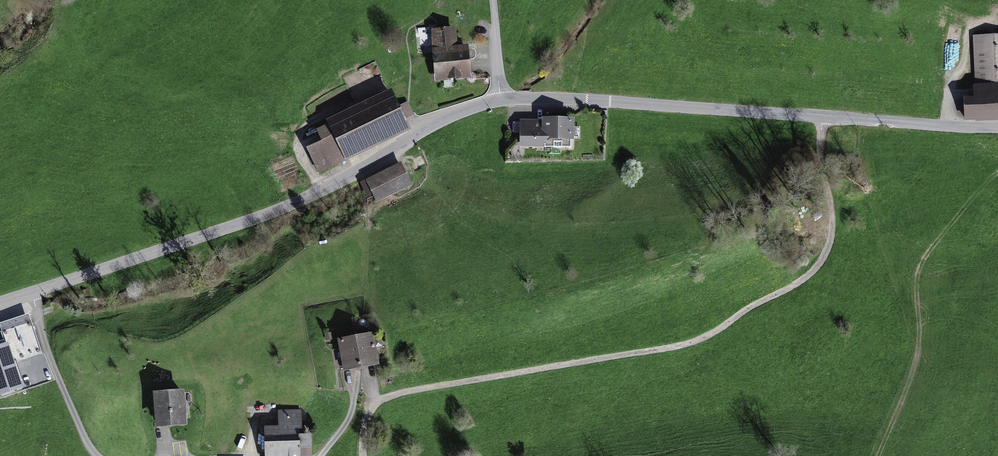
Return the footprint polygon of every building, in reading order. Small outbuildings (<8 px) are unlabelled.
[(433,52),(437,85),(473,81),(469,48),(458,49),(456,30),(435,32),(437,51),(433,52)] [(974,40),(976,101),(967,101),(968,122),(977,121),(977,125),(997,124),(997,39),(974,40)] [(321,178),(411,135),(406,125),(416,120),(409,104),(399,109),(391,94),(327,125),(329,128),(317,133),(323,145),(309,152),(321,178)] [(576,122),(521,122),(521,149),(576,149),(576,122)] [(376,205),(413,187),(403,166),(366,183),(376,205)] [(0,325),(0,326),(5,341),(13,366),(43,357),(30,316),(0,325)] [(375,337),(339,342),(344,373),(379,367),(375,337)] [(5,341),(0,342),(0,397),(20,391),(13,366),(5,341)] [(184,388),(153,390),(156,427),(171,426),(187,424),(184,388)] [(300,455),(312,455),(312,433),(307,433),(308,425),(302,425),(301,409),(278,409),(278,425),(265,425),(265,455),(300,455)]
